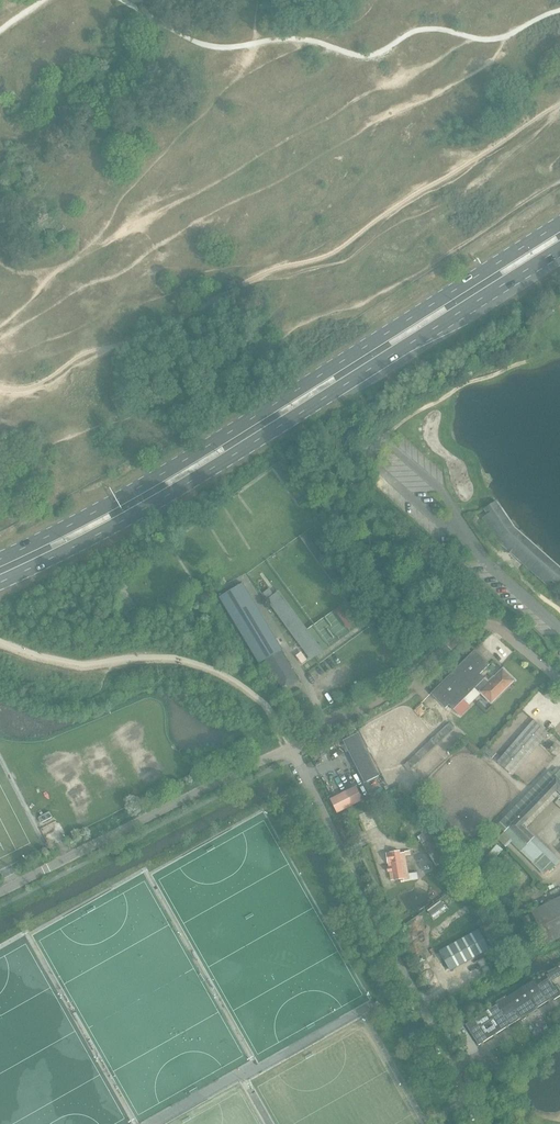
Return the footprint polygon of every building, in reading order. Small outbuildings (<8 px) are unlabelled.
[(266,660),(281,651),(282,650),(243,583),(219,597),(259,664),(266,660)] [(267,599),(274,595),(269,588),(263,593),(267,599)] [(311,661),(323,652),(278,592),(274,595),(267,599),(266,600),(311,661)] [(480,674),(489,665),(475,650),(431,694),(445,708),(449,705),(458,714),(474,698),(470,694),(476,687),(480,691),(491,702),(513,681),(503,670),(496,677),(493,675),(487,681),(480,674)] [(283,690),(298,681),(281,651),(266,660),(283,690)] [(291,703),(303,696),(300,690),(288,697),(291,703)] [(427,755),(462,722),(457,716),(401,766),(412,779),(420,774),(426,780),(438,768),(427,755)] [(513,776),(550,733),(533,719),(496,762),(513,776)] [(379,775),(369,755),(359,733),(343,741),(364,783),(379,775)] [(492,759),(497,753),(487,745),(482,751),(492,759)] [(557,767),(552,772),(550,770),(497,825),(504,832),(500,836),(508,845),(511,842),(521,852),(522,851),(545,876),(559,862),(559,860),(535,836),(535,837),(523,826),(557,791),(559,794),(559,770),(557,767)] [(330,800),(337,814),(362,802),(355,787),(330,800)] [(49,812),(39,817),(41,823),(52,817),(49,812)] [(437,867),(451,859),(430,828),(417,837),(437,867)] [(415,855),(424,851),(420,844),(412,849),(415,855)] [(497,857),(503,850),(497,844),(493,849),(491,847),(480,860),(492,872),(499,864),(498,862),(500,859),(497,857)] [(406,856),(411,855),(410,851),(405,852),(400,853),(400,851),(387,853),(391,880),(404,879),(405,882),(409,881),(419,880),(418,872),(408,873),(406,856)] [(412,889),(406,891),(405,888),(397,892),(401,902),(409,899),(409,898),(415,895),(412,889)] [(531,911),(548,944),(559,938),(559,896),(531,911)] [(445,906),(442,902),(429,912),(431,916),(445,906)] [(450,971),(490,949),(478,929),(439,951),(450,971)] [(559,976),(559,968),(546,975),(548,978),(538,985),(534,980),(507,997),(506,996),(496,1002),(497,1004),(466,1024),(479,1045),(511,1025),(510,1024),(520,1018),(521,1020),(538,1008),(538,1007),(548,1001),(553,998),(554,1000),(559,996),(559,989),(557,985),(554,987),(551,981),(559,976)]
